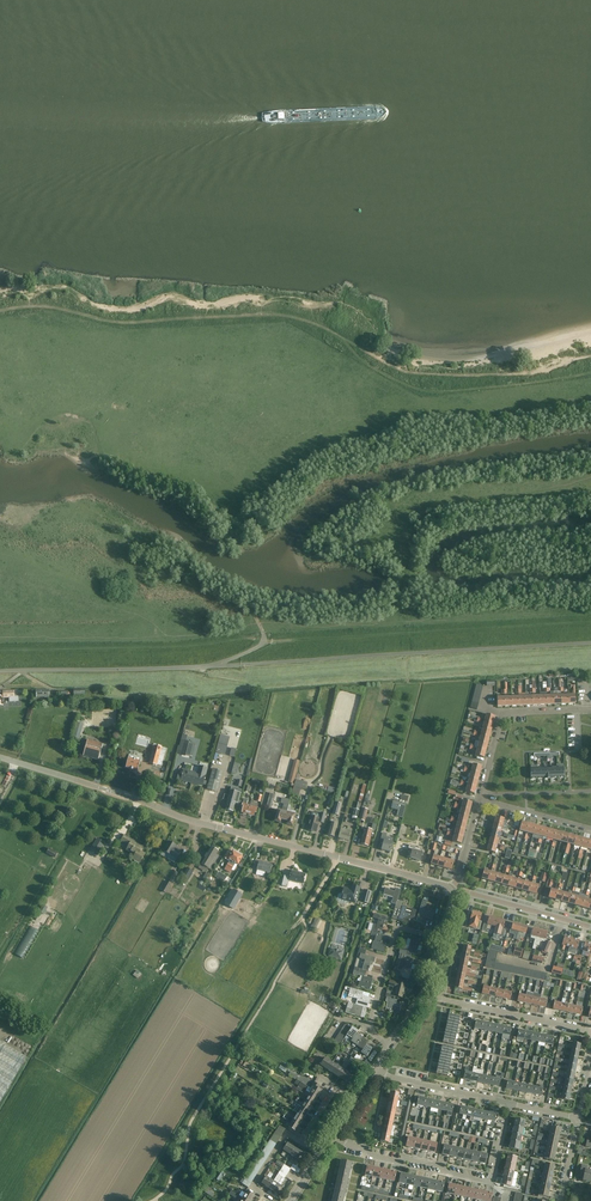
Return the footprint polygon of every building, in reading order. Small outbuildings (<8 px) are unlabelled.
[(9,697),(9,702),(18,702),(18,696),(14,696),(14,691),(3,691),(0,691),(0,692),(0,695),(3,695),(3,698),(9,697)] [(495,717),(486,714),(484,721),(493,723),(495,717)] [(187,720),(186,725),(202,730),(203,725),(187,720)] [(493,723),(484,721),(483,728),(491,730),(493,723)] [(76,722),(72,737),(79,740),(84,724),(76,722)] [(481,735),(489,737),(491,730),(483,728),(481,735)] [(479,742),(487,744),(489,737),(481,735),(479,742)] [(87,740),(83,756),(88,757),(89,757),(88,757),(88,756),(92,757),(91,757),(91,758),(98,760),(103,744),(87,740)] [(181,740),(177,754),(193,757),(196,744),(181,740)] [(477,749),(486,751),(487,744),(479,742),(477,748),(477,749)] [(218,744),(215,752),(224,754),(225,751),(221,750),(222,745),(218,744)] [(153,748),(149,763),(162,766),(163,762),(165,752),(166,749),(161,747),(161,750),(153,748)] [(469,749),(476,751),(475,756),(484,758),(486,751),(477,749),(477,748),(474,748),(470,747),(469,749)] [(127,762),(125,768),(126,768),(126,767),(137,770),(137,771),(138,771),(139,765),(140,761),(141,758),(140,758),(134,756),(129,755),(128,758),(127,762)] [(293,764),(288,783),(293,784),(299,766),(300,761),(294,760),(293,764)] [(471,771),(480,773),(481,766),(473,764),(471,771)] [(182,775),(181,780),(202,785),(207,768),(200,766),(198,774),(184,770),(183,774),(182,774),(182,775)] [(212,769),(208,784),(207,789),(217,792),(223,771),(212,769)] [(478,780),(480,773),(471,771),(469,778),(478,780)] [(469,778),(467,785),(476,787),(478,780),(469,778)] [(307,783),(295,779),(294,787),(305,790),(307,783)] [(474,794),(476,787),(467,785),(466,792),(474,794)] [(240,806),(241,801),(238,800),(240,793),(237,792),(237,789),(231,787),(229,796),(224,794),(223,799),(228,800),(225,810),(233,812),(235,804),(240,806)] [(292,794),(299,796),(301,789),(293,787),(292,794)] [(274,795),(270,793),(266,807),(271,808),(274,795)] [(283,823),(288,805),(290,800),(282,798),(281,803),(284,804),(282,811),(278,810),(275,821),(283,823)] [(472,802),(463,800),(461,807),(470,809),(472,802)] [(393,801),(392,803),(390,802),(388,807),(391,807),(391,808),(398,810),(397,816),(403,818),(406,805),(393,801)] [(250,805),(247,814),(253,816),(255,811),(256,811),(258,804),(251,802),(250,805)] [(341,804),(335,802),(332,814),(338,815),(341,804)] [(355,809),(352,818),(357,820),(361,803),(358,802),(356,809),(355,809)] [(371,804),(369,811),(377,814),(379,807),(371,804)] [(288,805),(283,823),(292,826),(295,815),(296,812),(291,811),(292,806),(288,805)] [(470,809),(461,807),(460,814),(468,816),(470,809)] [(368,809),(362,808),(359,820),(365,821),(368,809)] [(310,816),(308,824),(307,830),(316,832),(319,822),(323,823),(326,814),(321,812),(319,818),(310,816)] [(468,816),(460,814),(458,821),(466,823),(468,816)] [(503,825),(504,819),(496,816),(494,823),(503,825)] [(451,819),(450,821),(453,822),(452,827),(453,827),(456,828),(465,830),(466,823),(458,821),(455,820),(451,819)] [(331,822),(329,829),(327,835),(334,837),(338,824),(331,822)] [(519,830),(526,832),(528,824),(522,822),(519,830)] [(362,838),(361,844),(368,846),(370,840),(371,837),(374,837),(377,825),(373,823),(371,830),(365,828),(362,838)] [(503,825),(494,823),(492,830),(501,832),(502,829),(507,830),(508,827),(503,825)] [(535,826),(528,824),(526,832),(525,836),(524,839),(525,839),(524,841),(527,842),(529,835),(532,836),(535,826)] [(535,826),(532,836),(532,838),(536,839),(535,843),(538,843),(542,827),(535,826)] [(448,830),(447,833),(451,834),(451,833),(454,834),(463,837),(465,830),(456,828),(453,827),(452,831),(448,830)] [(542,827),(538,843),(541,844),(543,837),(547,838),(549,829),(542,827)] [(341,829),(340,832),(338,838),(349,841),(351,832),(341,829)] [(556,831),(549,829),(547,838),(554,839),(556,831)] [(501,832),(492,830),(490,837),(499,839),(500,835),(507,837),(508,834),(501,832)] [(563,833),(556,831),(554,839),(560,841),(563,833)] [(383,833),(382,835),(380,841),(384,842),(382,850),(390,852),(392,843),(393,838),(385,836),(386,834),(383,833)] [(452,842),(455,842),(461,844),(463,837),(454,834),(451,833),(451,834),(447,833),(447,835),(454,837),(452,842)] [(569,835),(563,833),(560,841),(567,843),(569,835)] [(567,843),(566,846),(565,850),(564,853),(568,855),(570,846),(570,844),(574,845),(576,837),(569,835),(567,843)] [(129,845),(127,850),(135,855),(133,859),(140,863),(145,854),(142,852),(141,852),(140,851),(143,847),(136,843),(136,842),(124,836),(121,841),(129,845)] [(441,843),(444,844),(451,846),(452,843),(445,841),(445,842),(441,841),(442,838),(437,837),(436,841),(441,842),(441,843)] [(489,844),(497,846),(499,839),(490,837),(489,844)] [(583,838),(576,837),(574,845),(581,847),(583,838)] [(89,851),(96,855),(103,842),(97,838),(89,851)] [(583,838),(581,847),(588,849),(590,840),(583,838)] [(169,841),(163,851),(171,856),(171,855),(177,858),(181,851),(175,848),(176,846),(169,841)] [(489,844),(487,851),(495,853),(497,846),(489,844)] [(409,845),(409,846),(408,849),(412,850),(410,858),(420,861),(422,852),(423,848),(409,845)] [(211,847),(208,852),(200,864),(210,870),(219,856),(216,854),(218,851),(211,847)] [(46,853),(55,858),(58,853),(49,848),(46,853)] [(238,865),(240,862),(243,857),(232,851),(230,854),(227,852),(224,858),(227,859),(230,861),(228,863),(224,870),(229,873),(235,863),(238,865)] [(433,856),(432,858),(431,864),(438,866),(440,857),(433,856)] [(440,857),(438,866),(445,868),(447,859),(440,857)] [(447,859),(445,868),(451,870),(454,861),(455,858),(451,857),(450,860),(447,859)] [(265,872),(264,875),(268,876),(269,873),(270,873),(272,866),(265,864),(265,862),(255,860),(254,866),(253,868),(261,870),(261,871),(265,872)] [(182,871),(180,875),(188,880),(193,872),(187,868),(184,872),(182,871)] [(306,874),(305,874),(305,875),(299,873),(299,872),(291,870),(289,877),(284,875),(282,885),(287,887),(289,880),(303,884),(306,874)] [(491,872),(489,871),(484,870),(482,878),(488,880),(491,872)] [(174,871),(170,878),(169,880),(172,882),(177,872),(174,871)] [(219,872),(216,875),(225,881),(227,877),(219,872)] [(488,880),(495,882),(498,874),(491,872),(488,880)] [(559,887),(561,888),(563,884),(562,884),(563,881),(565,881),(567,873),(563,872),(560,884),(559,887)] [(495,882),(502,884),(504,876),(498,874),(495,882)] [(508,877),(504,876),(502,884),(509,886),(511,878),(512,874),(509,874),(508,877)] [(516,888),(518,880),(511,878),(509,886),(516,888)] [(523,890),(525,882),(518,880),(516,888),(523,890)] [(165,883),(161,890),(161,891),(166,893),(166,892),(170,886),(171,883),(167,881),(165,883)] [(529,892),(532,883),(525,882),(523,890),(529,892)] [(532,883),(529,892),(536,894),(539,885),(532,883)] [(555,887),(554,890),(551,889),(548,897),(555,899),(558,891),(559,887),(560,884),(557,883),(556,887),(555,887)] [(573,888),(569,903),(576,905),(578,897),(580,889),(576,888),(577,886),(574,885),(573,888)] [(348,904),(349,901),(355,903),(358,893),(360,887),(353,886),(351,890),(344,888),(343,893),(342,893),(342,894),(340,894),(339,895),(337,902),(347,905),(348,904)] [(568,894),(564,893),(562,901),(569,903),(573,888),(571,887),(570,890),(569,890),(568,894)] [(398,909),(400,901),(397,900),(400,890),(396,889),(395,891),(390,890),(390,889),(388,889),(385,888),(383,894),(393,897),(391,903),(396,904),(395,908),(398,909)] [(242,895),(233,889),(224,904),(234,909),(242,895)] [(372,891),(364,889),(361,901),(368,903),(372,891)] [(558,891),(555,899),(562,901),(564,893),(558,891)] [(578,897),(576,905),(583,907),(585,899),(578,897)] [(414,917),(413,920),(422,923),(423,920),(425,921),(426,918),(428,918),(427,919),(429,919),(432,920),(434,914),(424,911),(427,901),(423,899),(417,918),(414,917)] [(583,907),(589,909),(590,903),(590,900),(585,899),(583,907)] [(400,901),(398,909),(401,910),(398,920),(407,923),(408,922),(408,921),(410,921),(413,922),(413,920),(414,917),(416,910),(412,909),(411,912),(406,911),(407,907),(402,906),(403,902),(400,901)] [(43,915),(48,908),(43,905),(39,912),(43,915)] [(470,919),(468,927),(479,930),(481,922),(479,921),(481,914),(472,912),(472,914),(470,919)] [(388,917),(383,916),(374,913),(373,918),(378,919),(377,925),(374,924),(372,931),(379,934),(380,931),(382,931),(382,928),(383,928),(383,927),(383,926),(383,924),(386,925),(386,922),(387,922),(388,917)] [(495,926),(497,918),(489,916),(487,924),(484,923),(482,930),(486,931),(487,928),(490,929),(491,925),(495,926)] [(314,921),(311,927),(316,929),(321,920),(316,917),(315,918),(314,921)] [(495,926),(493,933),(500,935),(500,936),(504,937),(504,935),(506,929),(503,928),(505,920),(497,918),(495,926)] [(516,941),(516,939),(521,925),(513,923),(511,930),(516,931),(513,940),(516,941)] [(521,925),(516,939),(519,940),(520,936),(524,937),(525,934),(526,933),(527,927),(521,925)] [(176,936),(180,930),(176,928),(172,933),(176,936)] [(536,945),(540,930),(533,928),(531,938),(535,939),(534,944),(533,948),(535,948),(536,945)] [(540,930),(536,945),(539,946),(540,941),(545,942),(546,939),(547,932),(540,930)] [(378,936),(379,934),(372,931),(371,934),(376,936),(374,941),(373,941),(372,946),(384,949),(386,939),(378,936)] [(570,947),(572,938),(565,936),(562,944),(560,949),(564,950),(565,945),(570,947)] [(401,947),(400,951),(407,953),(408,951),(412,952),(411,953),(416,955),(417,952),(418,950),(421,951),(422,946),(419,945),(420,942),(415,940),(415,938),(412,937),(411,939),(410,940),(408,949),(401,947)] [(572,938),(570,947),(577,949),(579,940),(572,938)] [(547,952),(551,943),(546,941),(542,950),(547,952)] [(590,953),(590,950),(590,944),(585,942),(583,951),(590,953)] [(462,952),(469,954),(471,947),(464,945),(462,952)] [(515,947),(513,956),(521,958),(523,949),(515,947)] [(489,950),(487,957),(496,959),(498,952),(496,951),(489,950)] [(402,954),(399,966),(397,970),(402,971),(403,968),(407,970),(411,970),(413,961),(410,960),(411,957),(406,955),(407,953),(400,951),(399,953),(402,954)] [(478,963),(481,964),(481,961),(478,961),(478,960),(473,959),(469,958),(469,954),(462,952),(461,960),(468,961),(478,963)] [(328,960),(340,963),(342,956),(330,953),(328,960)] [(358,972),(366,974),(366,971),(368,971),(369,968),(370,968),(370,967),(369,967),(371,962),(374,962),(375,958),(360,954),(359,958),(365,960),(362,969),(359,968),(358,972)] [(533,955),(532,961),(542,964),(543,958),(533,955)] [(495,962),(496,959),(487,957),(485,967),(497,970),(499,963),(495,962)] [(466,968),(468,961),(461,960),(459,967),(466,968)] [(458,974),(465,975),(481,979),(482,976),(470,973),(471,969),(466,968),(459,967),(458,974)] [(553,967),(552,972),(561,975),(563,969),(553,967)] [(358,986),(364,988),(370,989),(373,979),(365,977),(366,974),(358,972),(355,971),(354,974),(362,976),(361,982),(359,981),(358,986)] [(458,974),(456,981),(463,982),(465,975),(458,974)] [(386,994),(394,996),(394,995),(398,996),(398,997),(402,998),(403,995),(404,995),(404,993),(406,985),(390,980),(388,986),(395,988),(394,992),(387,990),(386,994)] [(462,987),(463,982),(456,981),(455,988),(472,992),(472,989),(462,987)] [(350,988),(346,987),(345,986),(345,989),(350,990),(349,994),(356,996),(355,998),(359,1000),(358,1005),(367,1008),(368,1008),(371,998),(362,995),(363,992),(350,988)] [(489,995),(490,988),(483,986),(482,994),(489,995)] [(490,988),(489,995),(496,997),(497,990),(490,988)] [(497,990),(496,997),(503,998),(504,991),(497,990)] [(504,991),(503,998),(510,1000),(512,993),(504,991)] [(526,996),(524,1003),(531,1005),(534,993),(527,992),(526,996)] [(534,993),(531,1005),(538,1006),(540,999),(541,995),(534,993)] [(385,1002),(387,1002),(385,1009),(389,1010),(389,1012),(399,1014),(401,1005),(396,1004),(397,1000),(393,999),(394,996),(386,994),(385,997),(386,997),(385,1002)] [(524,1003),(526,996),(519,994),(517,1001),(524,1003)] [(560,1011),(567,1012),(568,1005),(564,1004),(566,999),(562,998),(561,1003),(560,1011)] [(540,999),(538,1006),(545,1008),(547,1000),(540,999)] [(560,1011),(561,1003),(554,1002),(553,1009),(560,1011)] [(353,1004),(351,1009),(346,1008),(345,1013),(364,1018),(367,1008),(358,1005),(353,1004)] [(567,1012),(574,1014),(576,1007),(568,1005),(567,1012)] [(334,1007),(332,1013),(334,1014),(335,1012),(336,1012),(338,1013),(337,1016),(341,1017),(342,1016),(344,1011),(341,1010),(342,1010),(334,1006),(334,1007)] [(583,1008),(576,1007),(574,1014),(581,1015),(583,1008)] [(449,1016),(448,1020),(459,1022),(460,1018),(460,1016),(459,1016),(458,1016),(449,1014),(449,1016)] [(447,1024),(447,1026),(457,1028),(459,1022),(448,1020),(447,1024)] [(476,1021),(474,1026),(474,1028),(481,1030),(483,1022),(476,1021)] [(490,1024),(483,1022),(481,1030),(488,1031),(490,1024)] [(497,1025),(490,1024),(488,1031),(496,1033),(497,1025)] [(504,1027),(497,1025),(496,1033),(502,1034),(503,1034),(504,1027)] [(349,1031),(347,1034),(346,1037),(345,1038),(345,1039),(351,1042),(356,1034),(358,1031),(352,1027),(351,1028),(349,1031)] [(511,1028),(504,1027),(503,1034),(502,1034),(501,1041),(502,1042),(502,1041),(503,1041),(503,1039),(509,1040),(511,1028)] [(518,1030),(517,1037),(516,1041),(523,1042),(524,1039),(525,1031),(518,1030)] [(531,1040),(533,1033),(525,1031),(524,1039),(531,1040)] [(533,1033),(531,1040),(538,1042),(540,1034),(533,1033)] [(362,1038),(356,1034),(351,1042),(357,1046),(362,1038)] [(540,1034),(538,1042),(545,1043),(547,1036),(540,1034)] [(547,1036),(545,1043),(552,1045),(554,1038),(547,1036)] [(560,1036),(558,1047),(562,1048),(564,1048),(564,1045),(562,1044),(563,1041),(565,1041),(566,1037),(560,1036)] [(443,1041),(443,1043),(454,1045),(455,1039),(444,1037),(443,1041)] [(368,1042),(362,1038),(357,1046),(363,1049),(366,1045),(368,1042)] [(27,1057),(0,1041),(0,1103),(27,1057)] [(572,1050),(579,1051),(581,1044),(573,1043),(572,1050)] [(372,1049),(366,1045),(363,1049),(361,1053),(367,1057),(372,1049)] [(442,1047),(441,1051),(452,1053),(453,1047),(442,1045),(442,1047)] [(570,1057),(578,1058),(579,1051),(572,1050),(570,1057)] [(378,1054),(375,1052),(369,1061),(372,1063),(378,1054)] [(440,1056),(439,1062),(450,1064),(451,1059),(440,1056)] [(328,1070),(332,1063),(326,1058),(325,1058),(323,1057),(321,1061),(323,1063),(321,1065),(328,1070)] [(498,1057),(496,1063),(495,1069),(497,1069),(498,1063),(500,1063),(500,1060),(507,1062),(507,1059),(498,1057)] [(569,1064),(576,1065),(578,1058),(570,1057),(569,1064)] [(332,1063),(328,1070),(334,1074),(339,1067),(340,1065),(337,1063),(336,1065),(332,1063)] [(567,1071),(575,1073),(576,1065),(569,1064),(567,1071)] [(341,1078),(345,1071),(339,1067),(334,1074),(341,1078)] [(469,1068),(465,1067),(464,1072),(465,1072),(463,1079),(470,1081),(472,1073),(468,1072),(469,1068)] [(470,1081),(477,1082),(480,1070),(476,1069),(477,1067),(474,1067),(472,1073),(470,1081)] [(437,1068),(436,1074),(448,1077),(449,1071),(437,1068)] [(345,1071),(341,1078),(348,1083),(352,1076),(353,1076),(355,1072),(352,1070),(350,1072),(346,1070),(345,1071)] [(483,1071),(480,1070),(477,1082),(485,1084),(486,1076),(482,1075),(483,1071)] [(566,1078),(573,1080),(575,1073),(567,1071),(566,1078)] [(493,1078),(492,1085),(499,1087),(500,1081),(503,1082),(505,1074),(502,1073),(501,1076),(496,1075),(496,1078),(493,1078)] [(486,1076),(485,1084),(492,1085),(493,1078),(486,1076)] [(573,1080),(566,1078),(565,1082),(562,1081),(561,1081),(560,1084),(564,1085),(572,1087),(573,1080)] [(507,1081),(507,1082),(506,1088),(513,1090),(515,1082),(507,1081)] [(303,1089),(317,1098),(321,1091),(318,1089),(320,1086),(314,1082),(312,1085),(312,1086),(311,1088),(308,1087),(303,1083),(300,1087),(303,1089)] [(515,1082),(513,1090),(520,1091),(522,1084),(515,1082)] [(522,1084),(520,1091),(527,1093),(529,1085),(522,1084)] [(529,1085),(527,1093),(534,1094),(536,1087),(529,1085)] [(536,1087),(534,1094),(541,1096),(544,1086),(540,1085),(540,1088),(536,1087)] [(563,1092),(570,1094),(572,1087),(564,1085),(563,1092)] [(308,1097),(306,1100),(312,1104),(317,1098),(303,1089),(301,1092),(308,1097)] [(391,1091),(390,1098),(397,1100),(399,1093),(391,1091)] [(570,1094),(563,1092),(562,1096),(559,1095),(559,1099),(568,1101),(570,1094)] [(418,1097),(417,1103),(417,1104),(424,1106),(425,1099),(418,1097)] [(388,1106),(396,1107),(397,1100),(390,1098),(388,1106)] [(432,1100),(425,1099),(424,1106),(431,1108),(432,1100)] [(301,1107),(308,1111),(312,1104),(306,1100),(301,1107)] [(432,1100),(431,1108),(438,1109),(439,1102),(432,1100)] [(447,1103),(439,1102),(438,1109),(445,1111),(447,1103)] [(447,1103),(445,1111),(447,1111),(447,1115),(451,1116),(454,1105),(447,1103)] [(388,1106),(387,1113),(394,1114),(396,1107),(388,1106)] [(297,1113),(304,1118),(308,1111),(301,1107),(297,1113)] [(461,1107),(459,1114),(463,1115),(462,1119),(465,1120),(466,1116),(468,1108),(461,1107)] [(466,1116),(470,1117),(469,1121),(472,1122),(473,1117),(475,1110),(468,1108),(466,1116)] [(473,1117),(480,1119),(482,1111),(475,1110),(473,1117)] [(482,1111),(480,1119),(485,1120),(484,1122),(487,1123),(487,1120),(489,1113),(482,1111)] [(286,1115),(300,1124),(304,1118),(297,1113),(295,1117),(290,1114),(288,1112),(286,1115)] [(385,1120),(393,1121),(394,1114),(387,1113),(385,1120)] [(489,1113),(487,1120),(491,1121),(490,1126),(494,1126),(496,1114),(489,1113)] [(288,1127),(290,1128),(295,1131),(300,1124),(286,1115),(283,1119),(286,1121),(287,1120),(291,1123),(288,1127)] [(514,1126),(524,1128),(525,1121),(516,1119),(514,1126)] [(394,1129),(395,1129),(395,1126),(392,1125),(393,1121),(385,1120),(384,1127),(394,1129)] [(512,1133),(522,1135),(524,1128),(514,1126),(512,1133)] [(550,1133),(559,1135),(561,1128),(551,1126),(550,1133)] [(382,1134),(390,1136),(393,1136),(394,1133),(393,1132),(394,1129),(384,1127),(382,1134)] [(511,1140),(520,1142),(522,1135),(512,1133),(511,1140)] [(548,1139),(558,1141),(559,1135),(550,1133),(548,1139)] [(392,1143),(393,1140),(389,1139),(390,1136),(382,1134),(380,1141),(392,1143)] [(408,1137),(407,1141),(406,1147),(413,1148),(415,1139),(408,1137)] [(415,1139),(413,1148),(420,1150),(423,1140),(415,1139)] [(547,1146),(557,1148),(558,1141),(548,1139),(547,1146)] [(423,1140),(420,1150),(428,1151),(430,1142),(423,1140)] [(520,1142),(511,1140),(509,1148),(519,1150),(520,1142)] [(430,1142),(428,1151),(435,1153),(437,1144),(430,1142)] [(288,1143),(284,1148),(283,1150),(284,1150),(281,1155),(284,1157),(287,1152),(291,1155),(295,1148),(288,1143)] [(449,1156),(451,1147),(444,1145),(442,1154),(449,1156)] [(546,1152),(555,1154),(557,1148),(547,1146),(546,1152)] [(451,1147),(449,1156),(456,1158),(459,1148),(451,1147)] [(293,1156),(290,1161),(294,1163),(297,1159),(298,1159),(302,1152),(295,1148),(291,1155),(293,1156)] [(459,1148),(456,1158),(464,1159),(466,1150),(459,1148)] [(464,1159),(471,1161),(473,1151),(466,1150),(464,1159)] [(478,1162),(480,1153),(473,1151),(471,1161),(478,1162)] [(555,1154),(546,1152),(544,1158),(554,1160),(555,1154)] [(480,1153),(478,1162),(485,1164),(487,1155),(480,1153)] [(517,1157),(514,1156),(508,1155),(506,1162),(516,1164),(517,1157)] [(339,1168),(350,1171),(352,1162),(341,1160),(339,1168)] [(516,1164),(506,1162),(505,1170),(514,1172),(516,1164)] [(544,1170),(553,1172),(555,1165),(545,1163),(544,1170)] [(587,1166),(582,1165),(580,1174),(584,1175),(583,1180),(590,1182),(590,1181),(590,1170),(586,1169),(587,1166)] [(367,1166),(365,1175),(372,1177),(374,1167),(367,1166)] [(374,1167),(372,1177),(380,1178),(382,1169),(374,1167)] [(273,1181),(269,1188),(276,1193),(281,1186),(280,1185),(278,1184),(282,1178),(284,1179),(286,1175),(289,1172),(282,1168),(277,1175),(273,1181)] [(338,1177),(348,1179),(350,1171),(339,1168),(338,1177)] [(266,1176),(265,1178),(262,1183),(269,1188),(273,1181),(270,1179),(273,1175),(268,1171),(269,1170),(268,1169),(265,1174),(267,1176),(267,1177),(266,1176)] [(382,1169),(380,1178),(387,1180),(389,1171),(382,1169)] [(220,1170),(215,1178),(219,1181),(222,1176),(223,1177),(226,1173),(220,1170)] [(514,1172),(505,1170),(503,1177),(512,1179),(514,1172)] [(542,1176),(552,1178),(553,1172),(544,1170),(542,1176)] [(389,1171),(387,1180),(394,1181),(396,1172),(389,1171)] [(406,1184),(408,1175),(401,1173),(399,1183),(406,1184)] [(415,1176),(408,1175),(406,1184),(413,1186),(415,1176)] [(420,1187),(423,1178),(415,1176),(413,1186),(420,1187)] [(552,1178),(542,1176),(541,1182),(550,1185),(552,1178)] [(336,1185),(346,1187),(348,1179),(338,1177),(336,1185)] [(512,1179),(503,1177),(501,1184),(511,1186),(512,1179)] [(430,1180),(423,1178),(420,1187),(428,1189),(430,1180)] [(435,1191),(437,1181),(430,1180),(428,1189),(435,1191)] [(444,1183),(437,1181),(435,1191),(442,1192),(444,1183)] [(550,1185),(541,1182),(539,1189),(549,1191),(550,1185)] [(361,1189),(369,1191),(370,1185),(361,1183),(360,1185),(362,1186),(361,1189)] [(454,1195),(456,1185),(449,1184),(447,1193),(454,1195)] [(334,1193),(344,1195),(346,1187),(336,1185),(334,1193)] [(456,1185),(454,1195),(461,1196),(463,1187),(456,1185)] [(463,1187),(461,1196),(469,1198),(471,1189),(463,1187)] [(471,1189),(469,1198),(476,1200),(478,1190),(471,1189)] [(538,1195),(539,1195),(548,1197),(549,1191),(539,1189),(538,1195)] [(476,1200),(482,1200),(483,1200),(485,1192),(478,1190),(476,1200)] [(243,1198),(248,1200),(251,1200),(254,1196),(247,1191),(243,1198)] [(483,1200),(491,1200),(492,1193),(485,1192),(483,1200)]
